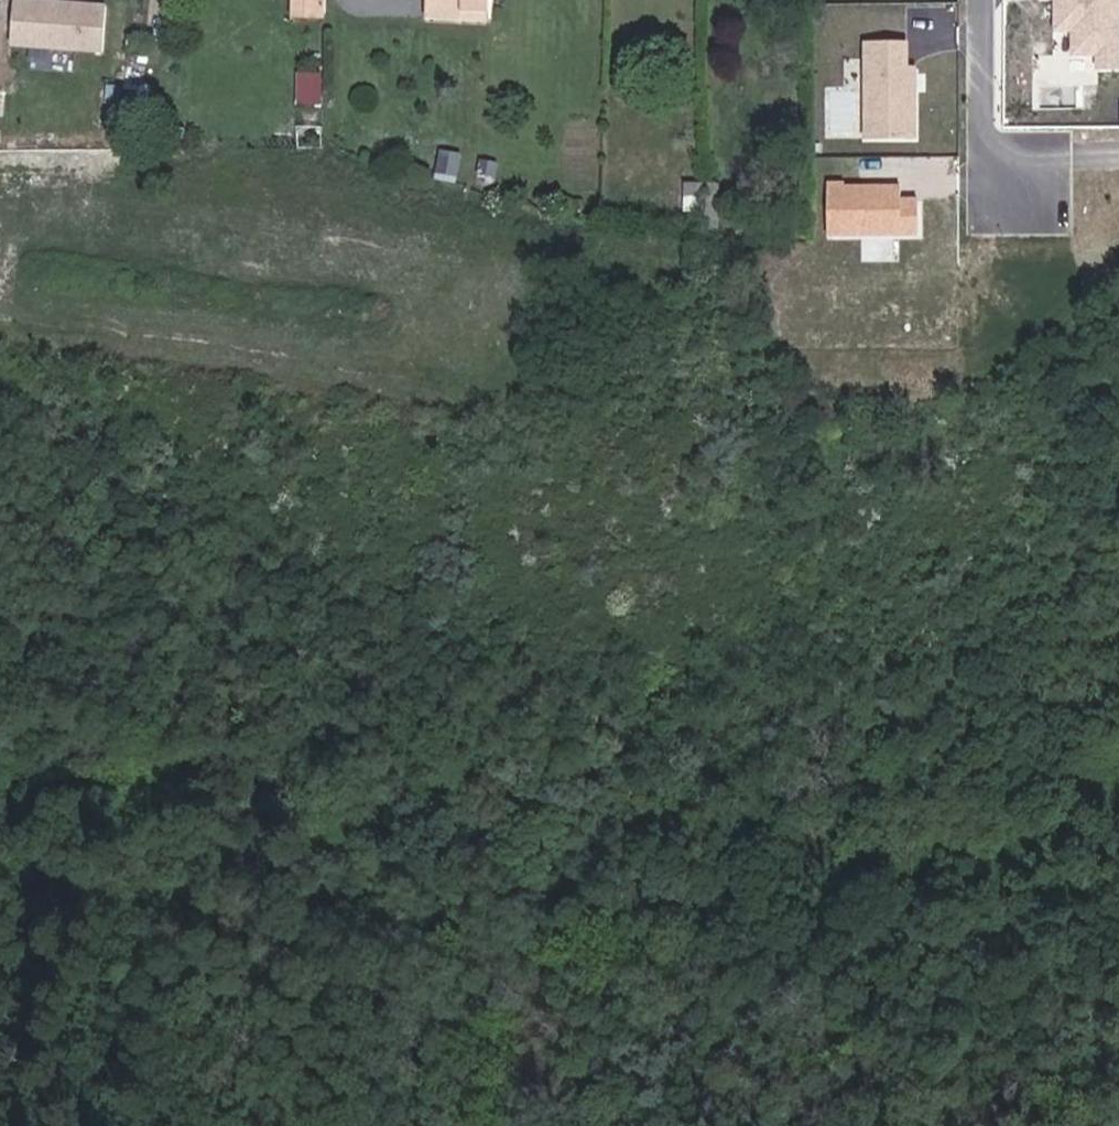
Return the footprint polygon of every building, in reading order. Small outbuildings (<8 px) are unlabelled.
[(14,0),(11,0),(9,48),(100,52),(102,4),(14,0)] [(316,22),(316,0),(286,0),(286,21),(316,22)] [(479,6),(479,0),(421,0),(421,15),(456,16),(456,5),(479,6)] [(1038,1),(1055,4),(1057,28),(1072,33),(1072,54),(1098,57),(1099,72),(1118,71),(1118,0),(1038,0),(1038,1)] [(456,16),(479,17),(479,6),(456,5),(456,16)] [(866,136),(914,136),(916,68),(907,66),(907,43),(865,44),(866,136)] [(918,183),(827,183),(827,234),(918,233),(918,183)]
